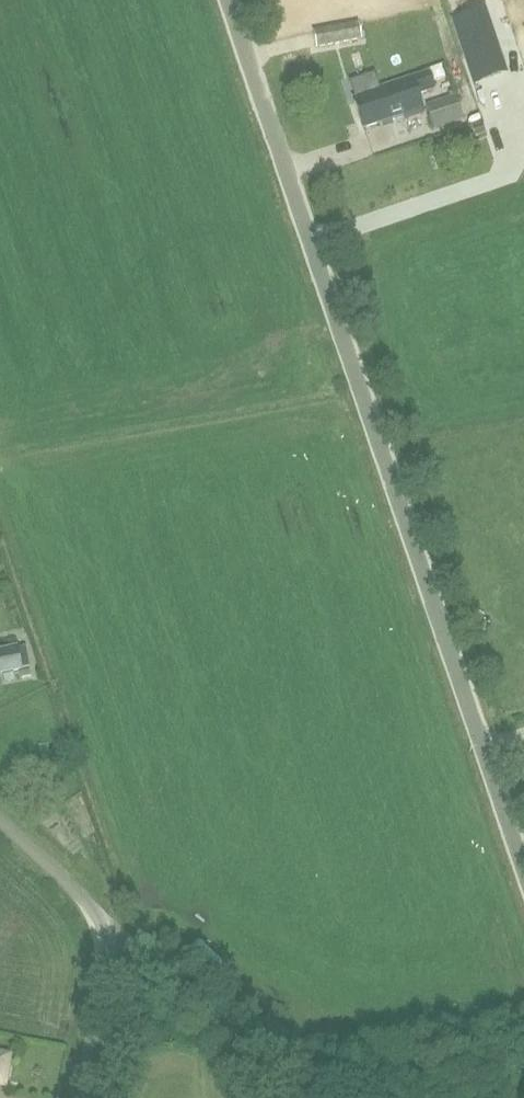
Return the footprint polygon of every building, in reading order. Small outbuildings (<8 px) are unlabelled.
[(454,22),(465,54),(490,45),(480,13),(454,22)] [(316,48),(360,40),(358,24),(313,32),(316,48)] [(416,95),(434,89),(428,72),(394,84),(405,115),(404,115),(405,119),(423,113),(416,95)] [(405,115),(394,84),(378,89),(379,91),(353,100),(363,129),(404,115),(405,115)] [(425,105),(429,118),(433,130),(463,120),(455,96),(425,105)] [(0,650),(0,674),(21,670),(17,647),(0,650)] [(8,1056),(0,1055),(0,1084),(3,1085),(8,1056)]
